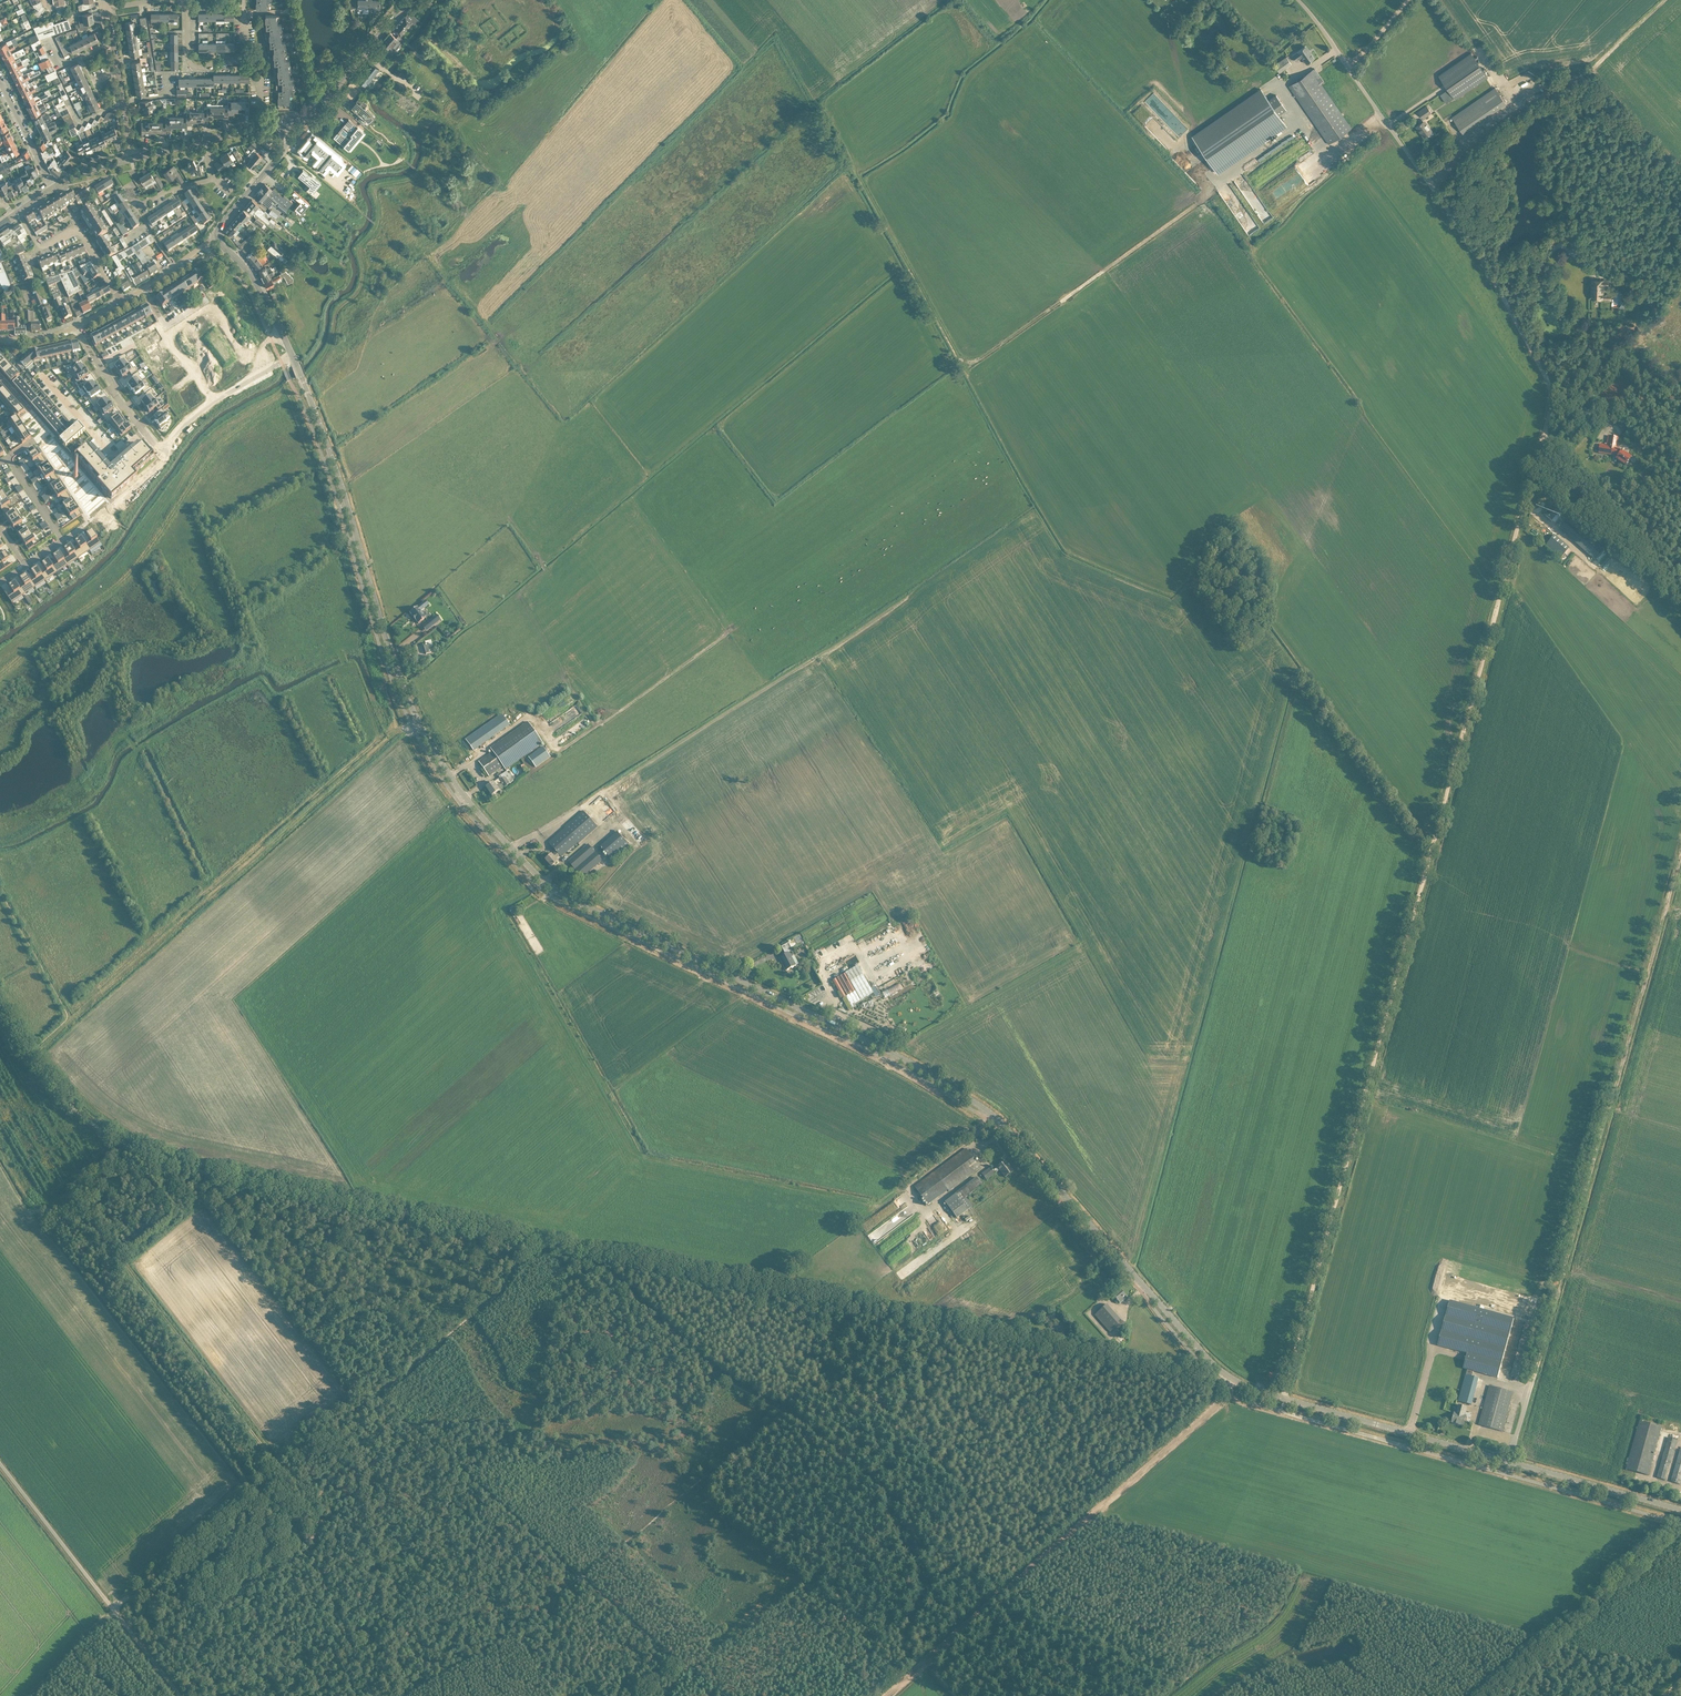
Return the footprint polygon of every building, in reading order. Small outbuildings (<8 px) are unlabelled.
[(34,7),(39,10),(38,11),(41,13),(45,7),(42,5),(42,4),(40,0),(31,0),(34,7)] [(64,0),(53,0),(54,4),(56,4),(57,9),(58,9),(57,12),(63,15),(64,11),(63,11),(65,6),(64,0)] [(95,1),(95,0),(83,0),(84,2),(78,5),(79,11),(93,6),(92,1),(95,1)] [(257,9),(269,9),(268,9),(268,0),(272,0),(256,0),(257,9)] [(369,13),(369,7),(368,7),(368,0),(358,0),(358,7),(363,7),(363,13),(369,13)] [(368,7),(369,7),(374,8),(374,12),(378,12),(381,12),(381,6),(379,6),(379,0),(368,0),(368,7)] [(426,0),(419,0),(418,1),(429,10),(433,5),(426,0)] [(409,11),(393,30),(401,36),(402,34),(412,22),(415,25),(419,20),(413,15),(409,11)] [(227,23),(229,21),(229,19),(233,19),(233,12),(225,12),(225,20),(224,20),(224,23),(227,23)] [(93,21),(92,13),(84,14),(78,15),(80,23),(75,24),(76,28),(78,27),(85,26),(85,23),(93,21)] [(267,45),(270,45),(270,46),(268,46),(268,51),(274,51),(274,58),(271,58),(271,62),(274,62),(274,64),(272,64),(272,69),(278,68),(278,76),(275,76),(275,80),(278,80),(278,82),(276,82),(276,91),(278,91),(279,104),(279,106),(279,109),(292,109),(291,104),(289,104),(289,100),(290,100),(290,95),(294,95),(293,77),(290,77),(289,59),(286,59),(285,41),(281,41),(281,23),(277,24),(277,15),(278,15),(265,15),(266,22),(263,22),(263,27),(266,27),(266,28),(264,28),(264,33),(270,33),(270,40),(267,40),(267,45)] [(135,28),(142,27),(147,26),(145,16),(139,17),(140,24),(134,25),(134,21),(125,22),(126,29),(135,28)] [(39,39),(71,28),(68,19),(54,24),(52,21),(35,27),(37,34),(39,39)] [(27,28),(31,26),(28,20),(21,23),(23,28),(26,27),(27,28)] [(136,34),(135,28),(126,29),(127,36),(139,34),(136,34)] [(95,32),(88,35),(92,43),(98,40),(95,32)] [(381,44),(380,44),(391,54),(403,39),(398,35),(396,37),(390,33),(388,36),(381,44)] [(32,43),(39,40),(37,34),(29,38),(32,43)] [(137,41),(140,41),(139,34),(127,36),(128,43),(137,42),(137,41)] [(88,35),(82,39),(86,46),(92,43),(88,35)] [(0,45),(0,50),(1,52),(14,45),(21,42),(19,38),(16,40),(15,38),(3,44),(0,45)] [(82,39),(76,42),(80,50),(86,46),(82,39)] [(420,41),(415,46),(418,50),(423,44),(420,41)] [(73,53),(80,50),(76,42),(69,45),(73,53)] [(130,50),(138,48),(137,42),(128,43),(130,50)] [(171,51),(178,51),(178,42),(170,42),(168,42),(168,47),(171,47),(171,51)] [(4,57),(12,53),(10,50),(15,48),(14,45),(1,52),(4,57)] [(27,46),(16,51),(12,53),(4,57),(7,63),(15,59),(13,56),(28,48),(27,46)] [(42,46),(36,48),(39,55),(41,54),(45,52),(42,46)] [(1310,53),(1305,46),(1298,51),(1292,55),(1296,61),(1302,57),(1306,63),(1314,57),(1311,52),(1310,53)] [(148,52),(142,52),(143,58),(149,57),(151,56),(150,47),(147,47),(148,52)] [(1252,54),(1260,58),(1263,51),(1256,47),(1252,54)] [(131,56),(139,55),(138,48),(130,50),(131,56)] [(171,51),(168,51),(168,59),(178,59),(178,51),(171,51)] [(46,52),(45,52),(41,54),(39,55),(42,61),(49,58),(46,52)] [(1471,53),(1439,75),(1455,99),(1488,77),(1471,53)] [(1273,65),(1279,73),(1291,64),(1286,56),(1273,65)] [(7,63),(7,64),(10,69),(23,63),(30,59),(26,61),(25,58),(21,60),(20,58),(15,60),(15,59),(7,63)] [(38,63),(41,69),(46,67),(52,64),(49,58),(44,60),(42,61),(38,63)] [(23,63),(10,69),(13,75),(21,71),(19,68),(24,66),(31,62),(30,59),(23,63)] [(168,59),(168,64),(171,64),(171,68),(178,68),(178,59),(168,59)] [(140,60),(131,62),(133,69),(141,68),(140,60)] [(67,68),(70,74),(73,72),(73,73),(81,69),(78,62),(70,66),(70,67),(67,68)] [(365,68),(357,79),(366,86),(379,69),(370,62),(367,66),(368,67),(366,69),(365,68)] [(55,70),(52,64),(46,67),(49,73),(55,70)] [(13,75),(13,76),(16,81),(29,75),(39,70),(37,67),(23,75),(21,71),(13,75)] [(145,74),(145,71),(142,71),(141,68),(133,69),(134,76),(142,75),(142,74),(145,74)] [(1289,86),(1328,143),(1351,128),(1321,84),(1324,82),(1314,68),(1289,86)] [(77,79),(84,75),(81,69),(73,73),(77,79)] [(39,70),(29,75),(16,81),(19,88),(27,84),(25,80),(40,73),(39,70)] [(58,76),(55,70),(49,73),(45,75),(48,81),(54,78),(58,76)] [(77,79),(80,85),(87,81),(84,75),(77,79)] [(146,80),(145,78),(143,78),(142,75),(134,76),(135,83),(143,81),(146,80)] [(421,90),(430,98),(441,85),(431,77),(421,90)] [(35,87),(22,94),(25,100),(33,96),(31,92),(48,84),(46,81),(35,87)] [(76,91),(81,88),(82,91),(90,87),(87,81),(80,85),(74,88),(76,91)] [(143,81),(135,83),(136,89),(145,88),(143,81)] [(19,88),(22,94),(35,87),(33,85),(31,82),(27,84),(19,88)] [(82,99),(85,98),(93,94),(90,87),(82,91),(77,94),(78,96),(80,95),(82,99)] [(1452,117),(1463,133),(1506,103),(1495,87),(1452,117)] [(146,95),(145,89),(145,88),(136,89),(137,96),(146,95)] [(158,94),(158,93),(157,88),(154,88),(155,92),(148,94),(149,96),(155,94),(158,94)] [(1276,95),(1268,100),(1261,89),(1192,137),(1217,173),(1286,125),(1279,114),(1286,109),(1276,95)] [(1446,90),(1441,94),(1448,102),(1453,97),(1446,90)] [(47,93),(35,99),(33,96),(25,100),(28,106),(36,102),(41,100),(48,96),(47,93)] [(85,98),(88,104),(97,100),(93,94),(85,98)] [(370,123),(375,117),(364,108),(367,104),(359,97),(351,107),(370,123)] [(36,102),(28,106),(30,111),(45,104),(43,101),(42,102),(41,100),(36,102)] [(86,105),(89,111),(100,106),(97,100),(88,104),(86,105)] [(152,103),(151,100),(139,102),(140,107),(143,106),(144,112),(153,110),(152,103)] [(79,101),(78,101),(77,102),(73,104),(76,108),(76,110),(79,108),(82,107),(79,101)] [(233,114),(233,111),(238,111),(238,101),(231,101),(231,102),(227,102),(228,107),(228,114),(233,114)] [(245,101),(238,101),(238,111),(244,111),(244,114),(249,114),(249,102),(245,102),(245,101)] [(207,107),(207,112),(207,119),(212,119),(212,116),(218,116),(218,107),(217,107),(217,104),(211,104),(211,103),(207,103),(207,107)] [(46,107),(45,104),(30,111),(33,116),(41,112),(40,110),(46,107)] [(223,104),(217,104),(217,107),(218,107),(218,116),(223,116),(223,119),(228,119),(228,114),(228,107),(225,107),(223,107),(223,104)] [(1168,149),(1177,140),(1141,104),(1132,113),(1168,149)] [(1419,111),(1424,118),(1432,112),(1427,105),(1419,111)] [(67,107),(59,111),(62,116),(69,112),(67,107)] [(107,113),(104,117),(103,119),(103,121),(112,117),(109,111),(107,113)] [(69,112),(62,116),(65,120),(72,117),(69,112)] [(190,112),(186,112),(186,117),(186,124),(187,124),(191,124),(191,121),(197,121),(197,112),(190,112)] [(204,112),(197,112),(197,121),(202,121),(202,124),(207,124),(207,119),(207,112),(204,112)] [(34,118),(36,123),(50,116),(49,113),(42,116),(41,114),(34,118)] [(50,116),(36,123),(39,129),(47,125),(45,123),(52,119),(50,116)] [(165,123),(165,130),(166,130),(171,129),(171,126),(176,126),(176,117),(169,117),(165,117),(165,123)] [(182,129),(187,129),(187,124),(186,124),(186,117),(183,117),(176,117),(176,126),(182,126),(182,129)] [(357,125),(356,125),(349,119),(333,137),(342,145),(349,150),(349,149),(364,132),(358,127),(358,126),(357,125)] [(1432,131),(1425,120),(1416,126),(1424,137),(1432,131)] [(145,122),(142,122),(142,126),(142,135),(150,135),(150,131),(155,131),(155,122),(149,122),(145,122)] [(165,123),(163,123),(163,122),(155,122),(155,131),(161,131),(161,135),(166,135),(166,130),(165,130),(165,123)] [(42,134),(56,127),(57,127),(55,124),(48,127),(47,125),(39,129),(42,134)] [(111,129),(108,131),(112,140),(116,138),(115,136),(118,135),(114,126),(110,127),(111,129)] [(51,134),(57,130),(56,127),(42,134),(44,139),(52,136),(51,134)] [(69,130),(72,136),(78,133),(77,132),(79,130),(75,128),(75,127),(70,129),(69,130)] [(0,138),(0,141),(11,135),(9,130),(1,134),(2,137),(0,138)] [(104,130),(101,131),(105,140),(107,139),(108,142),(112,140),(108,131),(105,132),(104,130)] [(105,140),(101,131),(100,131),(103,136),(100,138),(99,135),(95,137),(100,146),(102,145),(103,147),(107,145),(105,140)] [(310,133),(300,145),(306,150),(311,144),(320,153),(312,163),(318,168),(325,160),(334,167),(338,161),(334,158),(333,156),(335,154),(310,133)] [(11,135),(0,141),(0,144),(5,142),(6,145),(14,141),(11,135)] [(95,137),(92,138),(89,140),(90,142),(93,149),(95,148),(97,150),(101,148),(100,146),(95,137)] [(61,140),(59,141),(56,142),(55,143),(58,148),(61,152),(70,160),(74,156),(67,150),(65,152),(63,150),(60,145),(64,143),(69,148),(75,153),(76,152),(66,141),(64,138),(61,140)] [(90,142),(89,140),(83,143),(87,152),(89,151),(90,153),(94,151),(93,149),(90,142)] [(17,147),(14,141),(6,145),(8,148),(1,151),(0,152),(0,153),(1,154),(2,154),(3,154),(17,147)] [(53,144),(52,141),(47,143),(47,142),(44,143),(43,141),(37,144),(40,150),(47,147),(46,147),(53,144)] [(250,144),(257,150),(261,146),(253,141),(250,144)] [(82,151),(83,154),(87,152),(83,143),(80,144),(78,142),(75,144),(79,152),(82,151)] [(52,144),(55,149),(57,151),(55,153),(56,155),(56,156),(59,158),(57,161),(58,161),(57,162),(58,162),(64,168),(70,160),(61,152),(58,148),(55,143),(54,143),(52,144)] [(11,156),(19,152),(17,147),(3,154),(4,156),(10,153),(11,156)] [(57,162),(56,161),(47,147),(40,150),(50,169),(57,176),(64,168),(58,162),(57,162)] [(14,159),(16,162),(30,155),(27,149),(21,152),(22,155),(20,156),(20,157),(14,159)] [(237,149),(233,152),(239,161),(242,159),(237,149)] [(251,150),(255,153),(251,158),(257,163),(262,156),(253,149),(251,150)] [(227,166),(227,167),(235,163),(228,152),(220,157),(222,159),(215,163),(220,171),(227,166)] [(243,161),(252,168),(257,163),(251,158),(248,162),(244,159),(243,161)] [(198,163),(196,165),(194,160),(190,163),(190,162),(188,163),(188,164),(186,165),(188,170),(189,169),(191,172),(195,169),(199,176),(202,174),(200,166),(198,163)] [(33,165),(25,169),(27,172),(28,175),(31,174),(32,177),(32,176),(34,175),(37,174),(39,173),(38,172),(36,166),(34,167),(33,165)] [(180,183),(183,180),(174,165),(164,172),(169,180),(175,176),(180,183)] [(10,171),(9,171),(7,167),(5,168),(0,170),(0,173),(0,174),(2,173),(3,175),(10,171)] [(303,169),(298,175),(310,185),(308,187),(313,191),(315,190),(321,182),(312,175),(308,173),(303,169)] [(150,171),(140,178),(141,180),(141,181),(142,181),(144,185),(146,188),(156,182),(160,189),(164,186),(158,177),(156,173),(152,175),(150,171)] [(27,184),(27,183),(32,181),(34,180),(33,179),(32,176),(32,177),(31,174),(28,175),(27,172),(20,176),(22,179),(24,182),(25,181),(27,184)] [(15,183),(18,188),(18,189),(20,188),(21,191),(27,188),(29,187),(27,183),(27,184),(25,181),(24,182),(22,179),(15,183)] [(113,185),(109,179),(102,184),(106,190),(113,185)] [(8,191),(10,195),(12,194),(17,192),(16,189),(18,188),(15,183),(15,182),(11,183),(10,181),(9,181),(9,180),(6,182),(8,185),(9,188),(7,189),(8,191)] [(3,194),(8,191),(7,189),(9,188),(8,185),(6,182),(6,181),(0,184),(0,187),(0,192),(1,195),(3,194)] [(265,183),(261,187),(275,199),(278,202),(287,209),(293,202),(284,195),(283,196),(273,188),(272,189),(265,183)] [(98,195),(106,190),(102,184),(94,189),(98,195)] [(262,201),(265,197),(277,207),(284,213),(287,209),(278,202),(275,199),(261,187),(255,195),(262,201)] [(100,204),(93,192),(90,188),(87,190),(97,206),(100,204)] [(89,196),(84,189),(79,192),(83,200),(89,196)] [(294,194),(293,195),(300,201),(294,208),(298,212),(301,208),(303,210),(309,203),(294,190),(292,192),(294,194)] [(43,220),(46,218),(47,220),(50,218),(53,216),(52,215),(59,210),(60,212),(66,208),(65,206),(67,205),(68,204),(70,206),(73,204),(72,202),(75,200),(73,196),(70,192),(62,197),(60,198),(51,204),(46,207),(43,204),(41,206),(43,209),(38,212),(37,212),(40,217),(43,223),(44,222),(43,220)] [(75,200),(77,204),(83,200),(79,192),(73,196),(75,200)] [(191,192),(185,196),(190,203),(196,199),(191,192)] [(106,200),(101,203),(103,205),(112,199),(110,197),(108,194),(105,197),(107,200),(106,201),(106,200)] [(114,200),(119,207),(125,203),(120,196),(114,200)] [(196,199),(190,203),(194,210),(200,206),(196,199)] [(269,214),(265,210),(264,211),(258,206),(259,205),(252,199),(248,203),(266,217),(269,214)] [(173,212),(177,218),(178,218),(179,221),(182,219),(181,216),(182,216),(178,209),(181,207),(177,201),(170,206),(173,212)] [(121,210),(124,215),(130,211),(125,203),(119,207),(113,211),(115,214),(121,210)] [(266,218),(266,217),(248,203),(245,207),(252,213),(253,212),(264,220),(266,218)] [(166,216),(173,212),(170,206),(162,210),(166,216)] [(205,214),(200,206),(194,210),(199,218),(205,214)] [(85,219),(89,225),(92,231),(89,233),(90,234),(91,235),(94,233),(97,239),(106,233),(103,230),(105,228),(104,226),(101,222),(99,224),(97,220),(95,216),(97,215),(95,212),(93,209),(91,211),(89,207),(81,212),(85,219)] [(30,213),(35,221),(40,217),(37,212),(38,212),(36,209),(30,213)] [(249,219),(250,217),(249,215),(243,209),(237,216),(243,222),(247,225),(251,220),(249,219)] [(155,215),(159,221),(166,216),(162,210),(155,215)] [(130,211),(124,215),(128,222),(135,218),(130,211)] [(29,224),(35,221),(30,213),(24,217),(29,224)] [(204,225),(210,221),(205,214),(199,218),(204,225)] [(148,220),(152,226),(159,221),(155,215),(148,220)] [(237,216),(231,224),(237,229),(243,222),(237,216)] [(139,225),(135,218),(128,222),(133,229),(139,225)] [(254,221),(264,228),(266,225),(256,218),(254,221)] [(233,234),(234,232),(237,229),(231,224),(225,231),(231,236),(232,238),(235,235),(233,234)] [(11,230),(18,239),(20,241),(27,236),(21,225),(19,227),(17,225),(11,230)] [(128,232),(123,225),(120,227),(121,227),(118,229),(123,236),(128,232)] [(194,226),(186,231),(190,237),(198,232),(194,226)] [(1,244),(11,258),(27,252),(26,250),(20,241),(18,239),(11,230),(8,232),(6,229),(0,233),(0,242),(1,244)] [(112,234),(114,233),(116,237),(119,235),(116,229),(113,231),(111,233),(112,234)] [(186,231),(179,236),(183,242),(190,237),(186,231)] [(177,233),(170,238),(171,241),(172,241),(176,247),(183,242),(179,236),(177,233)] [(150,276),(158,272),(153,263),(149,266),(143,257),(145,256),(141,250),(154,242),(150,236),(147,238),(138,244),(131,248),(135,255),(139,260),(144,269),(146,268),(150,276)] [(111,241),(109,238),(106,240),(104,237),(96,241),(100,247),(107,243),(111,241)] [(236,239),(234,240),(241,249),(251,240),(247,237),(241,243),(236,239)] [(164,245),(168,251),(176,247),(172,241),(171,241),(164,245)] [(245,252),(254,244),(252,241),(243,249),(245,252)] [(286,251),(274,241),(270,245),(281,254),(283,255),(286,251)] [(100,247),(103,253),(111,248),(107,243),(100,247)] [(267,249),(277,257),(281,254),(270,245),(267,249)] [(83,246),(76,248),(80,256),(86,254),(83,246)] [(76,248),(70,251),(74,259),(80,256),(76,248)] [(118,252),(116,250),(113,252),(111,248),(103,253),(106,256),(103,258),(105,260),(118,252)] [(127,257),(128,259),(135,255),(131,248),(123,252),(127,257)] [(74,259),(70,251),(64,253),(67,262),(74,259)] [(61,264),(67,262),(64,253),(60,255),(59,252),(57,254),(60,262),(61,264)] [(246,256),(251,262),(257,258),(252,252),(249,254),(246,256)] [(60,262),(57,254),(51,256),(54,264),(60,262)] [(23,255),(14,259),(16,265),(26,261),(23,255)] [(257,258),(251,262),(257,269),(261,265),(266,261),(261,255),(257,258)] [(54,264),(51,256),(45,259),(48,267),(54,264)] [(124,269),(120,262),(116,256),(112,258),(119,269),(120,272),(124,269)] [(41,270),(48,267),(45,259),(41,260),(40,258),(37,259),(41,270)] [(0,260),(0,285),(2,289),(1,289),(3,294),(4,294),(10,291),(10,290),(12,290),(1,262),(0,260)] [(287,260),(284,263),(294,271),(295,267),(287,260)] [(26,261),(16,265),(19,270),(28,266),(26,261)] [(86,279),(83,281),(80,277),(82,275),(83,276),(89,273),(93,280),(100,275),(96,268),(91,261),(86,264),(71,270),(72,272),(76,279),(77,278),(81,285),(84,283),(85,285),(89,282),(86,279)] [(143,271),(139,263),(135,265),(145,281),(150,278),(145,270),(143,271)] [(140,284),(145,281),(135,265),(132,266),(137,274),(135,275),(140,284)] [(19,270),(21,276),(31,272),(28,266),(19,270)] [(276,268),(275,266),(271,268),(271,267),(267,269),(265,267),(258,271),(261,276),(272,270),(273,270),(276,268)] [(126,280),(120,272),(119,269),(116,271),(119,276),(118,277),(120,279),(117,281),(124,292),(130,288),(125,281),(126,280)] [(274,273),(273,270),(272,270),(261,276),(264,281),(271,277),(270,275),(274,273)] [(134,276),(131,271),(128,272),(133,281),(136,286),(140,284),(135,275),(134,276)] [(197,271),(192,275),(198,284),(203,280),(197,271)] [(272,286),(282,281),(280,278),(284,276),(287,281),(283,283),(284,285),(293,281),(293,278),(285,271),(281,273),(269,280),(264,282),(267,288),(272,286)] [(32,278),(33,278),(31,272),(21,276),(23,282),(28,280),(29,281),(32,280),(32,278)] [(59,276),(61,281),(69,297),(78,293),(83,304),(79,306),(84,314),(91,310),(88,305),(89,305),(85,298),(81,290),(80,288),(76,279),(72,272),(59,276)] [(192,275),(187,278),(193,287),(198,284),(192,275)] [(46,280),(49,287),(61,281),(59,276),(46,280)] [(187,278),(182,282),(188,290),(193,287),(187,278)] [(1592,297),(1597,297),(1612,297),(1612,293),(1603,293),(1603,283),(1607,283),(1608,279),(1592,278),(1592,297)] [(227,280),(214,289),(221,299),(227,295),(224,290),(231,286),(227,280)] [(182,282),(177,285),(183,293),(188,290),(182,282)] [(84,287),(89,296),(85,298),(89,305),(96,301),(91,292),(91,291),(88,285),(84,287)] [(177,285),(172,288),(178,297),(183,293),(177,285)] [(107,286),(100,290),(99,290),(103,297),(111,292),(107,286)] [(100,290),(98,288),(91,291),(91,292),(96,301),(103,297),(99,290),(100,290)] [(172,288),(167,292),(173,300),(178,297),(172,288)] [(162,295),(168,303),(173,300),(167,292),(162,295)] [(42,305),(38,295),(34,297),(37,304),(38,307),(42,305)] [(162,295),(157,298),(162,307),(168,303),(162,295)] [(231,296),(225,300),(227,303),(230,302),(233,307),(244,301),(241,295),(233,299),(231,296)] [(59,300),(54,302),(58,312),(61,311),(65,319),(72,316),(68,308),(63,310),(59,300)] [(244,301),(233,307),(236,312),(233,314),(235,318),(242,314),(240,311),(247,306),(244,301)] [(84,314),(79,306),(77,302),(71,305),(71,306),(77,318),(84,314)] [(42,308),(44,315),(47,323),(52,320),(51,318),(52,318),(49,311),(50,310),(48,305),(42,308)] [(146,306),(140,309),(141,310),(146,318),(145,318),(146,319),(153,315),(150,310),(149,310),(146,306)] [(141,310),(136,312),(141,320),(145,318),(146,318),(141,310)] [(31,323),(31,331),(31,332),(40,331),(40,324),(34,324),(33,312),(25,313),(26,323),(31,323)] [(136,312),(131,315),(136,323),(141,320),(136,312)] [(189,322),(184,326),(187,331),(197,324),(194,319),(200,316),(197,312),(186,319),(189,322)] [(14,322),(15,332),(15,335),(26,335),(26,327),(20,327),(20,319),(17,319),(17,314),(13,314),(14,319),(14,322)] [(131,315),(126,318),(131,326),(136,323),(131,315)] [(126,318),(121,320),(126,329),(131,326),(126,318)] [(243,318),(236,321),(237,325),(240,324),(243,330),(255,325),(252,318),(244,322),(243,318)] [(121,320),(116,323),(121,331),(126,329),(121,320)] [(116,323),(111,326),(116,334),(121,331),(116,323)] [(197,324),(187,331),(191,336),(195,333),(198,336),(208,329),(206,325),(200,329),(197,324)] [(245,335),(242,336),(244,340),(251,337),(249,334),(257,330),(255,325),(243,330),(245,335)] [(111,326),(106,329),(111,337),(116,334),(111,326)] [(148,328),(137,334),(140,339),(145,335),(148,340),(158,334),(155,328),(150,332),(148,328)] [(106,329),(101,331),(106,340),(111,337),(106,329)] [(97,334),(96,334),(101,342),(106,340),(101,331),(97,334)] [(203,342),(199,345),(202,350),(212,343),(209,339),(214,335),(211,331),(201,339),(203,342)] [(96,333),(90,337),(93,341),(92,342),(95,347),(102,343),(101,342),(96,334),(97,334),(96,333)] [(151,345),(146,348),(148,352),(159,345),(157,342),(162,339),(158,334),(148,340),(151,345)] [(77,341),(70,343),(71,343),(73,352),(73,353),(81,351),(80,346),(78,346),(77,341)] [(212,343),(202,350),(206,355),(210,352),(213,355),(223,348),(220,344),(215,348),(212,343)] [(159,346),(149,353),(152,357),(157,354),(160,358),(170,352),(167,346),(162,350),(159,346)] [(253,353),(248,355),(252,362),(257,359),(260,364),(266,360),(268,359),(264,353),(262,354),(259,349),(253,353)] [(38,350),(31,352),(32,352),(34,363),(34,364),(41,362),(40,360),(38,351),(38,350)] [(31,352),(20,362),(26,370),(34,363),(32,352),(31,352)] [(163,363),(158,366),(160,370),(171,363),(168,360),(173,357),(170,352),(160,358),(163,363)] [(121,362),(114,367),(118,372),(130,364),(126,359),(127,358),(125,355),(118,358),(121,362)] [(242,360),(231,366),(237,376),(243,373),(240,368),(244,365),(242,360)] [(0,366),(0,369),(3,372),(4,374),(12,368),(14,367),(11,364),(10,365),(6,361),(0,366)] [(71,366),(63,367),(68,374),(69,373),(73,378),(85,370),(81,364),(74,369),(71,366)] [(118,373),(122,378),(129,373),(131,376),(137,371),(135,368),(133,369),(130,364),(118,372),(118,373)] [(170,367),(164,371),(166,374),(169,372),(173,377),(183,370),(179,364),(172,369),(170,366),(170,367)] [(231,366),(220,372),(223,377),(228,374),(231,380),(237,376),(231,366)] [(12,368),(4,374),(9,379),(10,381),(11,382),(20,374),(18,371),(16,373),(12,368)] [(85,370),(73,378),(77,383),(75,384),(78,388),(84,383),(81,380),(88,375),(85,370)] [(134,380),(127,385),(131,390),(143,382),(139,377),(140,376),(138,372),(132,377),(134,380)] [(19,378),(12,384),(16,388),(23,382),(19,378)] [(23,382),(16,388),(20,392),(27,386),(23,382)] [(84,383),(78,388),(80,391),(82,390),(85,395),(96,387),(92,382),(86,386),(84,383)] [(131,390),(135,396),(142,390),(144,393),(150,389),(148,385),(146,387),(143,382),(131,390)] [(27,386),(20,392),(23,396),(30,390),(27,386)] [(96,387),(85,395),(89,400),(89,401),(91,404),(97,400),(95,396),(100,393),(96,387)] [(194,389),(185,396),(192,405),(197,401),(193,396),(198,393),(194,389)] [(30,390),(23,396),(27,401),(34,395),(30,390)] [(147,397),(141,402),(145,408),(156,399),(152,394),(154,393),(151,390),(145,394),(147,397)] [(0,400),(4,404),(11,398),(7,393),(0,400)] [(34,395),(27,401),(31,405),(38,399),(34,395)] [(185,396),(175,403),(178,408),(183,404),(186,409),(192,405),(185,396)] [(11,398),(4,404),(7,409),(8,409),(15,402),(11,398)] [(97,400),(91,404),(94,408),(95,407),(99,412),(110,403),(106,398),(100,403),(97,400)] [(38,399),(31,405),(35,409),(42,403),(38,399)] [(145,408),(149,413),(156,407),(158,410),(164,406),(161,403),(160,404),(156,399),(145,408)] [(7,409),(6,410),(10,415),(19,407),(15,402),(8,409),(7,409)] [(42,403),(35,409),(39,413),(45,408),(42,403)] [(110,403),(99,412),(103,417),(102,417),(105,421),(111,416),(109,413),(114,409),(110,403)] [(19,407),(10,415),(14,419),(15,418),(16,417),(16,418),(24,412),(19,407)] [(45,408),(39,413),(42,418),(49,412),(45,408)] [(159,418),(155,422),(161,430),(167,425),(165,423),(169,419),(161,409),(155,414),(159,418)] [(49,412),(42,418),(46,422),(53,416),(49,412)] [(111,416),(105,421),(108,424),(109,423),(113,427),(123,420),(119,415),(114,419),(111,416)] [(53,416),(46,422),(50,426),(57,420),(53,416)] [(14,419),(8,423),(11,428),(20,423),(16,418),(16,417),(15,418),(14,419)] [(57,420),(50,426),(53,430),(60,424),(57,420)] [(123,420),(113,427),(117,432),(127,424),(123,420)] [(1623,420),(1616,424),(1622,432),(1628,428),(1623,420)] [(20,423),(11,428),(15,433),(23,428),(20,423)] [(60,424),(53,430),(57,435),(64,429),(60,424)] [(61,439),(59,441),(61,442),(64,445),(66,448),(69,445),(73,441),(85,431),(78,424),(74,428),(68,433),(61,439)] [(127,424),(117,432),(120,437),(121,437),(131,429),(127,424)] [(15,433),(13,434),(17,440),(19,439),(18,439),(27,433),(23,428),(15,433)] [(64,429),(57,435),(61,439),(68,433),(64,429)] [(1597,438),(1603,442),(1608,433),(1603,430),(1597,438)] [(27,433),(18,439),(19,439),(22,444),(30,439),(27,433)] [(1623,452),(1621,451),(1617,447),(1616,447),(1618,438),(1608,436),(1607,445),(1600,444),(1598,453),(1614,455),(1616,456),(1616,459),(1626,466),(1632,457),(1623,451),(1623,452)] [(77,455),(74,457),(104,491),(108,495),(111,499),(117,494),(120,492),(137,477),(134,474),(154,457),(152,455),(148,451),(142,444),(139,447),(110,473),(89,449),(86,446),(81,451),(77,455)] [(38,450),(29,456),(33,462),(37,459),(39,462),(40,462),(44,459),(38,450)] [(41,467),(38,469),(41,475),(50,469),(44,459),(40,462),(39,462),(38,463),(41,467)] [(50,469),(41,475),(45,480),(46,480),(50,477),(52,481),(57,478),(50,469)] [(53,486),(50,487),(54,493),(63,487),(57,478),(52,481),(50,482),(53,486)] [(63,487),(54,493),(57,498),(60,497),(63,501),(64,499),(69,496),(63,487)] [(67,503),(62,506),(66,511),(75,505),(69,496),(64,499),(67,503)] [(0,502),(0,508),(3,513),(8,510),(8,511),(10,509),(7,505),(10,504),(6,498),(0,502)] [(75,505),(66,511),(70,517),(70,516),(73,520),(77,518),(81,515),(75,505)] [(1554,505),(1546,515),(1552,521),(1558,514),(1559,515),(1561,512),(1554,505)] [(8,510),(3,513),(10,523),(19,517),(15,511),(10,514),(8,511),(8,510)] [(19,517),(10,523),(16,532),(20,529),(20,528),(18,525),(22,522),(19,517)] [(1560,529),(1595,560),(1604,550),(1570,518),(1560,529)] [(20,529),(16,532),(22,541),(31,535),(27,530),(24,531),(22,527),(20,528),(20,529)] [(86,545),(85,545),(89,551),(101,544),(92,531),(86,535),(91,542),(86,545)] [(31,535),(22,541),(28,550),(34,546),(32,542),(35,540),(31,535)] [(1545,546),(1560,559),(1569,548),(1555,535),(1545,546)] [(75,552),(74,553),(78,559),(89,551),(85,545),(86,545),(81,538),(75,542),(80,549),(75,552)] [(63,560),(67,566),(78,559),(74,553),(75,552),(70,546),(64,550),(69,557),(63,560)] [(1606,548),(1604,551),(1612,557),(1614,555),(1606,548)] [(6,568),(2,562),(9,558),(5,552),(0,555),(0,572),(6,568)] [(52,567),(56,573),(67,566),(63,560),(59,553),(53,557),(57,564),(52,567)] [(41,575),(45,581),(56,573),(52,567),(48,561),(42,565),(46,571),(41,575)] [(1625,567),(1622,570),(1630,577),(1632,574),(1625,567)] [(30,582),(34,588),(45,581),(41,575),(37,568),(31,572),(35,579),(30,582)] [(19,590),(23,596),(34,588),(30,582),(26,575),(20,579),(24,586),(19,590)] [(8,597),(12,603),(23,596),(19,590),(15,583),(9,587),(13,594),(8,597)] [(416,606),(408,612),(417,623),(425,617),(416,606)] [(436,613),(423,624),(427,629),(440,619),(436,613)] [(428,643),(423,645),(426,654),(431,653),(428,643)] [(493,752),(484,758),(479,762),(489,776),(503,766),(506,770),(541,745),(543,743),(528,722),(490,748),(493,752)] [(474,750),(490,739),(491,738),(489,735),(487,735),(482,728),(466,739),(474,750)] [(528,757),(529,757),(536,767),(550,757),(543,747),(528,757)] [(507,772),(503,774),(502,775),(499,777),(500,778),(494,783),(494,782),(491,784),(486,788),(492,796),(497,792),(499,791),(499,790),(504,787),(510,784),(514,782),(511,777),(513,776),(511,773),(509,774),(507,772)] [(551,867),(552,867),(558,861),(556,859),(560,855),(561,857),(565,853),(578,842),(579,844),(597,827),(583,811),(565,827),(566,828),(552,840),(550,838),(547,841),(555,850),(553,852),(554,854),(553,855),(552,854),(545,860),(548,863),(548,864),(548,865),(548,866),(549,866),(549,867),(550,867),(551,867)] [(625,837),(621,833),(619,835),(617,832),(600,847),(612,861),(629,846),(623,839),(625,837)] [(568,861),(582,878),(583,878),(584,879),(586,878),(584,876),(602,860),(588,844),(572,858),(568,861)] [(526,905),(536,901),(534,896),(524,900),(526,905)] [(877,938),(859,945),(862,951),(879,944),(877,938)] [(786,971),(791,968),(796,965),(791,957),(793,956),(791,952),(780,957),(784,964),(783,965),(786,971)] [(853,1008),(856,1006),(854,1004),(860,1000),(873,993),(858,967),(833,981),(843,998),(846,997),(853,1008)] [(825,990),(823,985),(813,990),(815,993),(817,991),(819,994),(825,990)] [(949,1192),(976,1171),(980,1168),(966,1149),(915,1187),(928,1205),(948,1190),(949,1192)] [(1013,1171),(1006,1161),(993,1170),(991,1167),(982,1174),(986,1180),(995,1173),(1000,1170),(1005,1177),(1013,1171)] [(968,1210),(961,1201),(982,1185),(977,1178),(945,1202),(957,1218),(968,1210)] [(881,1236),(914,1215),(910,1208),(876,1229),(881,1236)] [(927,1220),(937,1234),(944,1229),(934,1215),(927,1220)] [(913,1241),(919,1249),(935,1238),(928,1229),(913,1241)] [(1111,1293),(1120,1303),(1124,1300),(1123,1298),(1124,1297),(1125,1296),(1118,1287),(1111,1293)] [(1480,1309),(1450,1300),(1437,1345),(1467,1353),(1463,1368),(1468,1369),(1466,1375),(1458,1401),(1472,1405),(1479,1378),(1472,1376),(1474,1371),(1498,1378),(1514,1318),(1482,1310),(1483,1306),(1481,1305),(1480,1309)] [(1106,1304),(1094,1315),(1110,1332),(1121,1322),(1106,1304)] [(1052,1309),(1040,1317),(1045,1324),(1056,1316),(1052,1309)] [(1058,1329),(1056,1325),(1051,1328),(1056,1337),(1064,1333),(1061,1328),(1061,1327),(1058,1329)] [(1513,1392),(1490,1386),(1479,1425),(1502,1431),(1513,1392)] [(1464,1416),(1466,1407),(1464,1407),(1459,1405),(1457,1414),(1454,1413),(1452,1423),(1464,1426),(1466,1416),(1464,1416)] [(1648,1475),(1650,1470),(1662,1427),(1640,1421),(1626,1469),(1648,1475)] [(1666,1480),(1667,1475),(1677,1440),(1668,1437),(1657,1478),(1666,1480)] [(1680,1480),(1680,1449),(1671,1482),(1680,1484),(1680,1480)] [(291,1539),(296,1535),(294,1532),(292,1533),(290,1531),(287,1533),(291,1539)]
